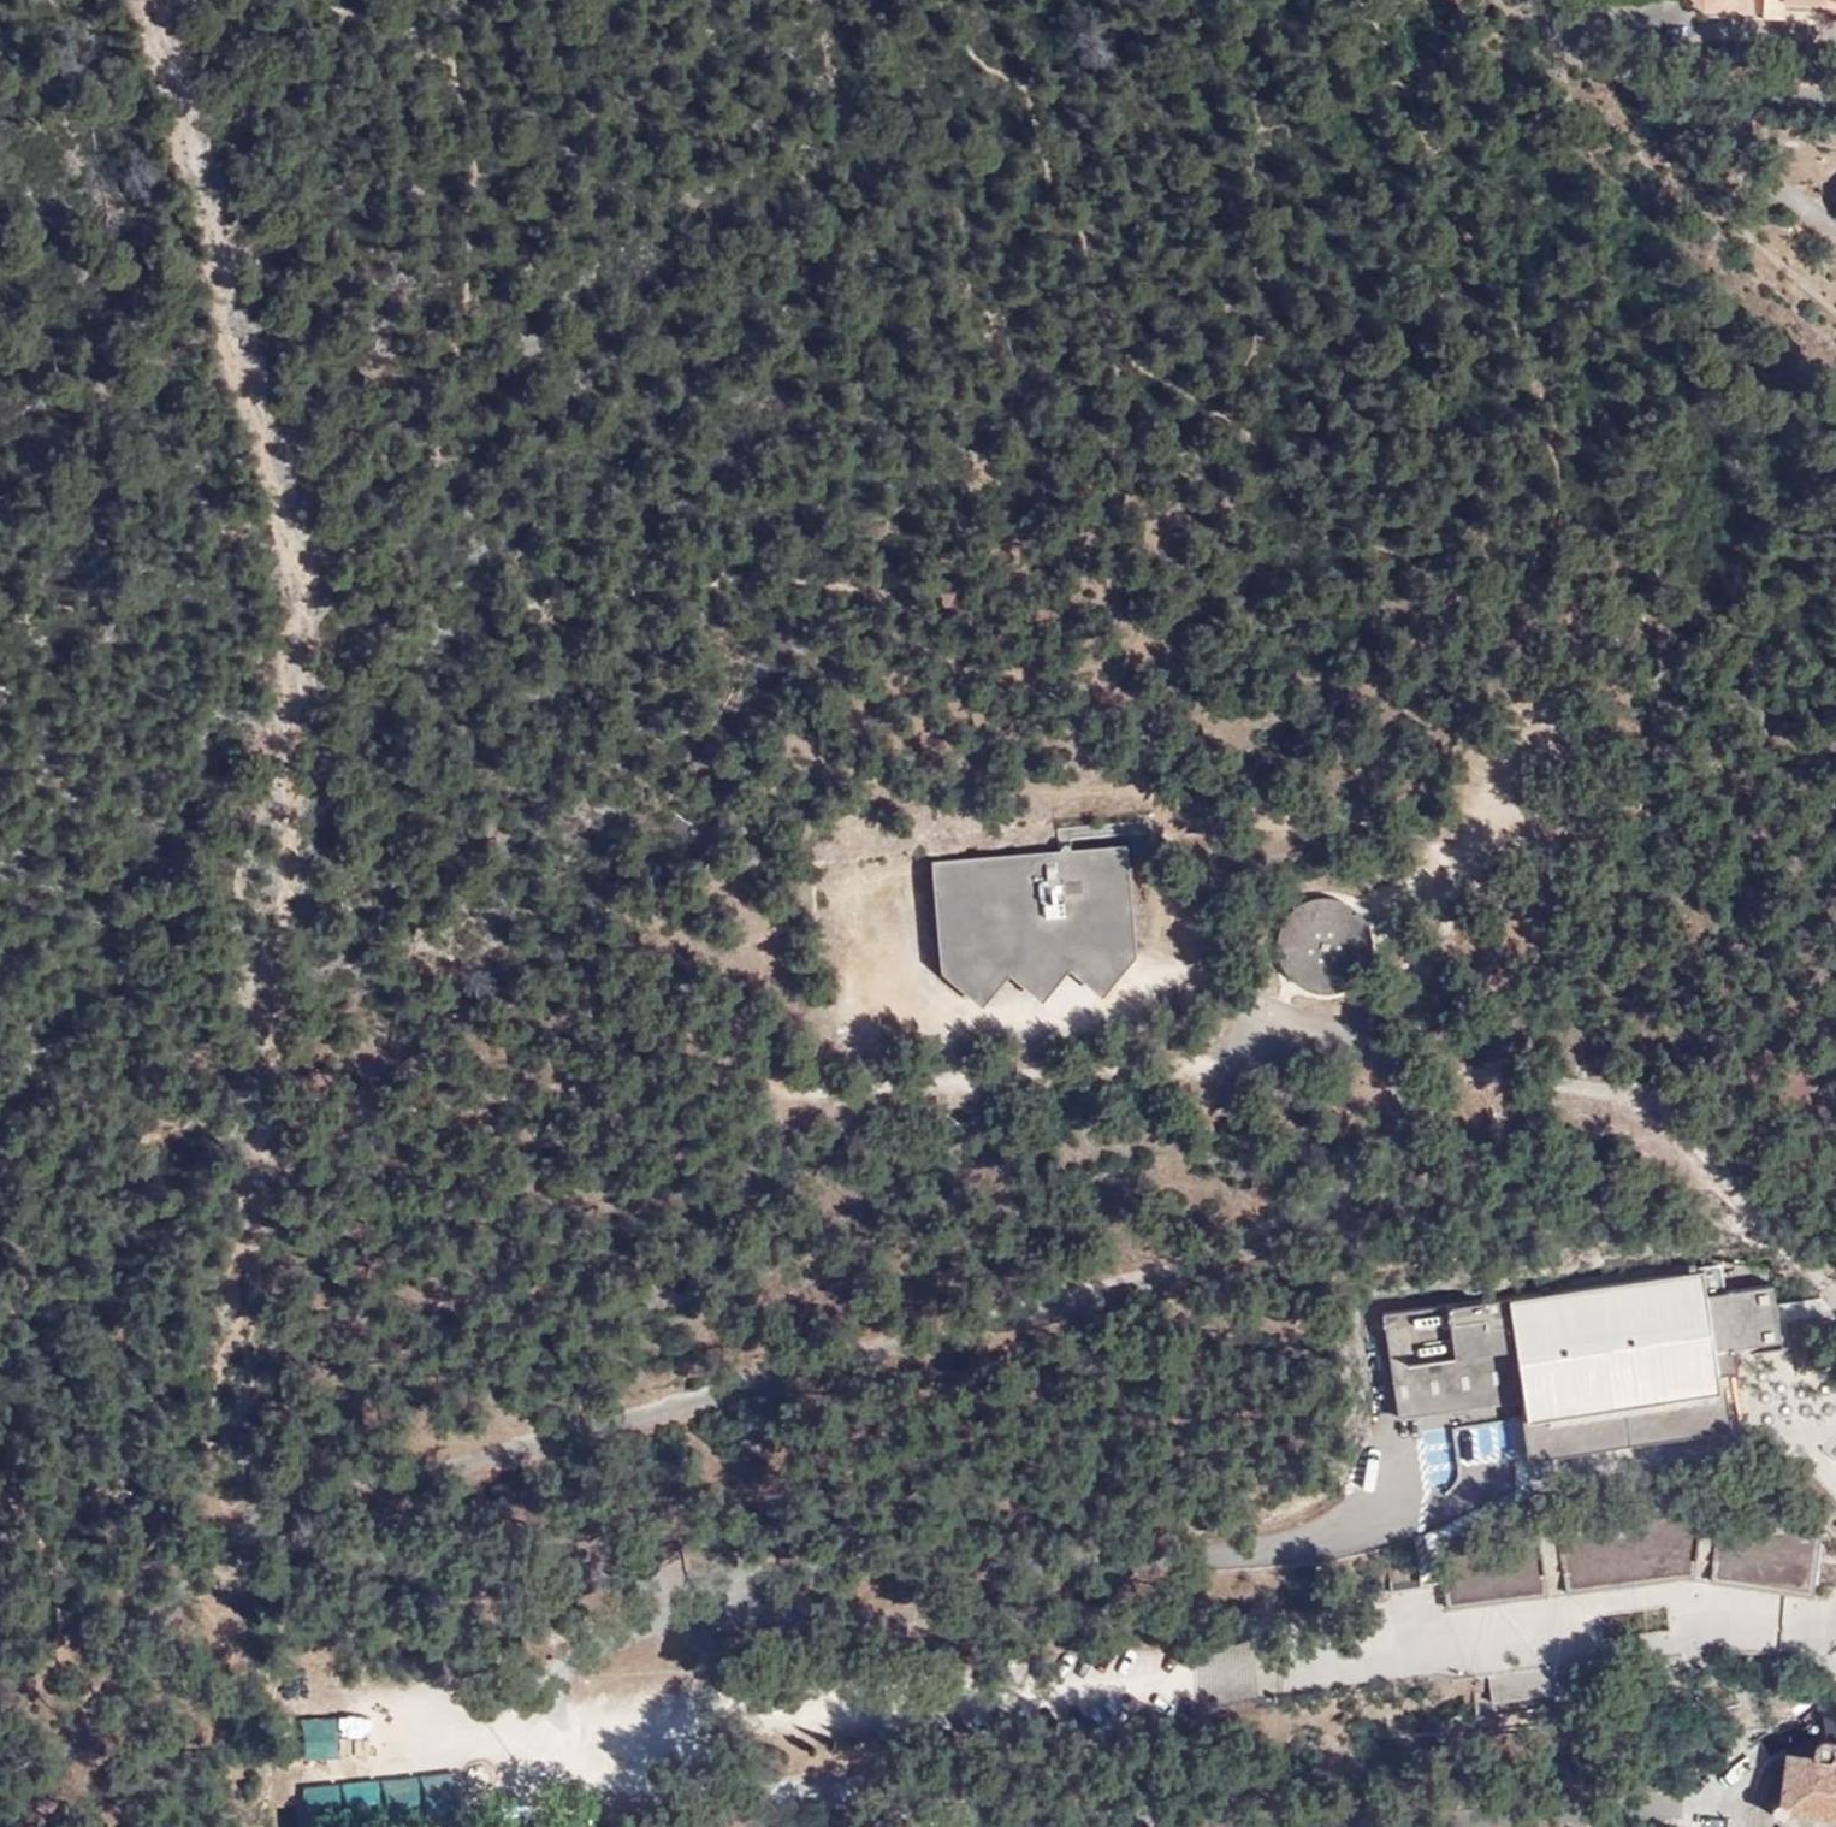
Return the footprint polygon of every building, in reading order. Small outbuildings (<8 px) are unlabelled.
[(1134,838),(938,853),(948,964),(989,996),(1016,966),(1049,991),(1073,956),(1110,987),(1145,946),(1134,838)] [(1336,889),(1324,890),(1313,893),(1303,900),(1294,909),(1289,919),(1286,931),(1286,943),(1289,954),(1294,965),(1303,974),(1313,980),(1324,984),(1336,985),(1348,982),(1359,977),(1368,970),(1375,960),(1380,949),(1381,937),(1380,925),(1375,914),(1368,904),(1359,896),(1348,891),(1336,889)] [(1709,1262),(1387,1312),(1407,1411),(1528,1392),(1537,1450),(1735,1419),(1725,1357),(1742,1354),(1738,1332),(1786,1325),(1777,1272),(1712,1282),(1709,1262)] [(1648,1504),(1563,1516),(1576,1580),(1695,1567),(1705,1510),(1648,1504)] [(1821,1516),(1727,1505),(1719,1569),(1815,1582),(1821,1516)] [(1540,1532),(1446,1544),(1455,1594),(1546,1581),(1540,1532)] [(1489,1673),(1491,1699),(1551,1693),(1549,1668),(1489,1673)] [(1777,1805),(1775,1805),(1773,1807),(1769,1816),(1772,1820),(1775,1823),(1779,1823),(1783,1820),(1786,1815),(1835,1821),(1835,1751),(1835,1750),(1832,1747),(1820,1745),(1816,1748),(1814,1751),(1812,1759),(1784,1757),(1777,1805)]
